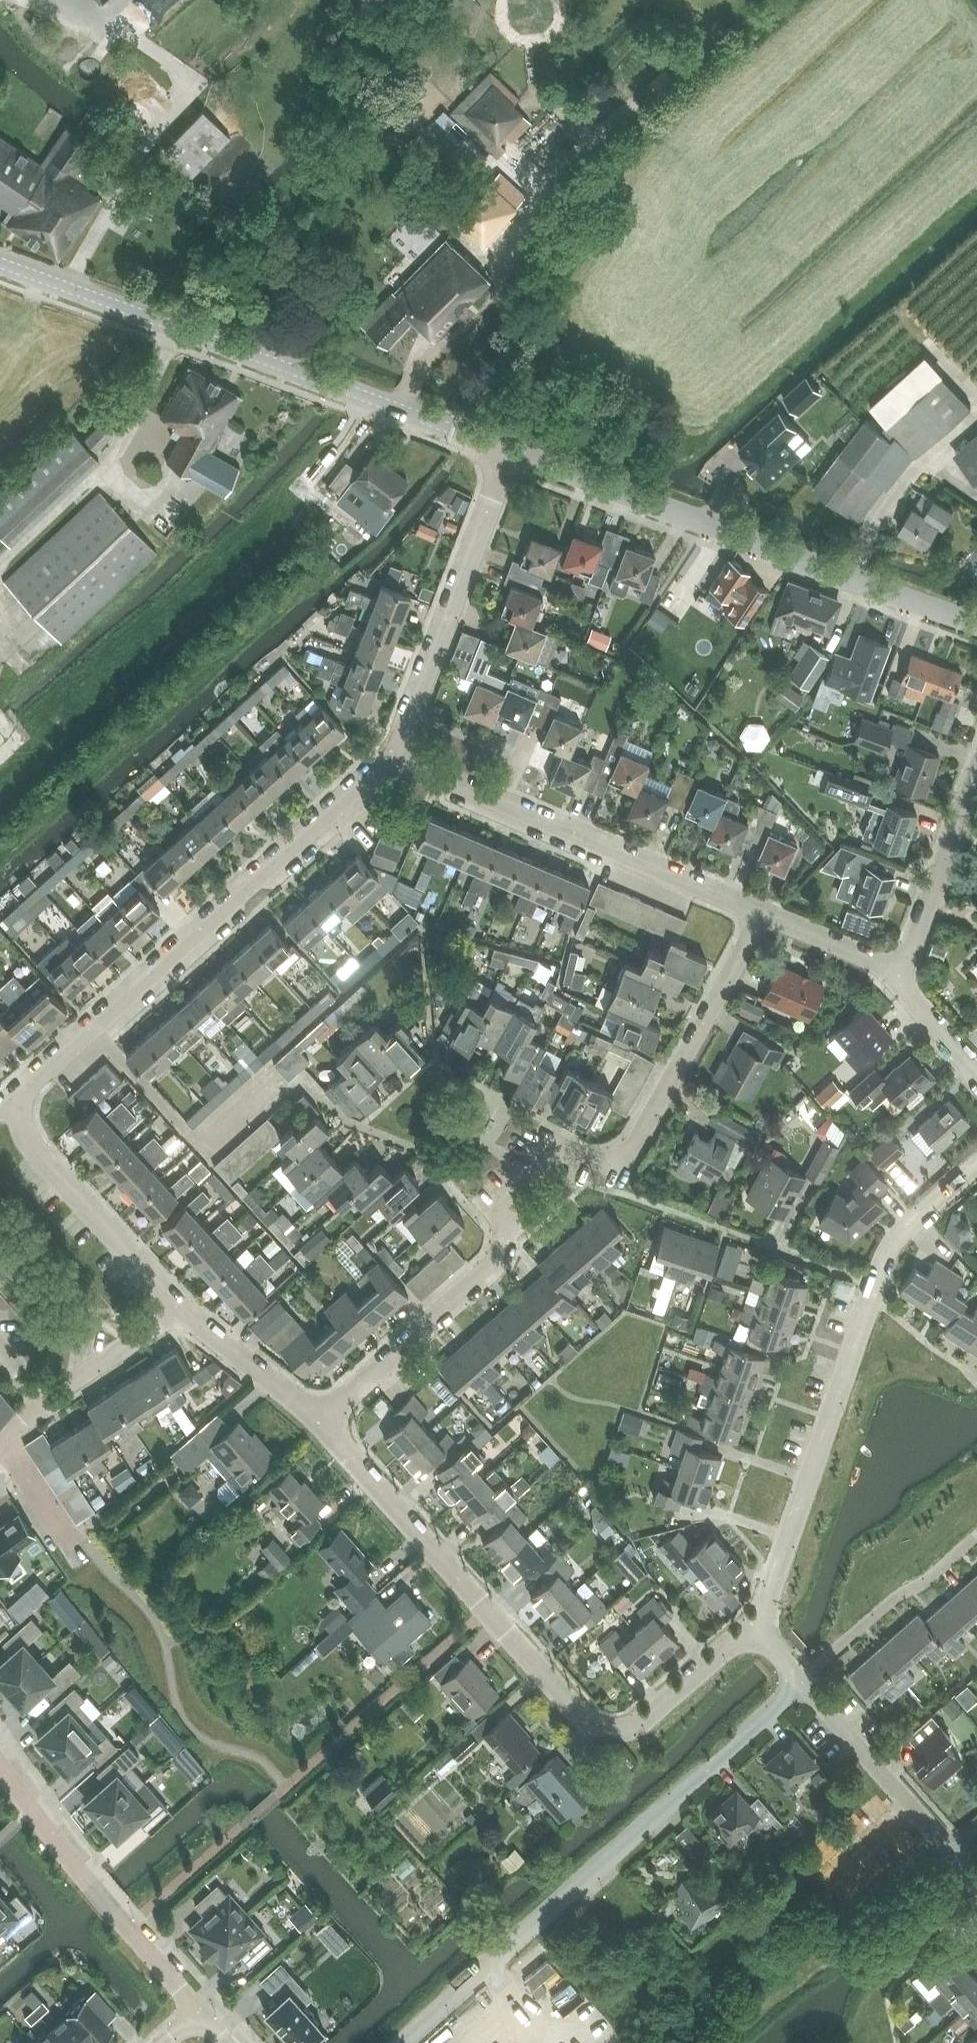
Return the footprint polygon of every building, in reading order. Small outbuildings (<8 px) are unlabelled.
[(443,85),(488,46),(466,19),(435,46),(440,52),(426,63),(443,85)] [(450,113),(497,157),(506,147),(501,143),(506,137),(512,143),(531,122),(522,113),(522,112),(514,104),(519,98),(489,70),(450,113)] [(553,106),(523,134),(545,158),(575,130),(553,106)] [(203,108),(182,130),(163,149),(189,175),(229,134),(203,108)] [(101,197),(99,196),(100,195),(87,186),(89,184),(87,182),(107,153),(65,126),(39,162),(0,135),(0,205),(8,210),(0,221),(0,222),(57,261),(101,197)] [(508,217),(525,196),(499,172),(452,221),(482,249),(511,219),(508,217)] [(433,340),(490,280),(415,209),(386,240),(406,258),(416,269),(393,295),(390,292),(361,323),(387,347),(410,320),(433,340)] [(223,493),(238,468),(210,452),(242,396),(188,365),(158,416),(173,424),(171,428),(179,433),(165,461),(223,493)] [(814,485),(858,520),(883,487),(887,490),(913,454),(915,456),(971,406),(942,375),(887,425),(885,423),(880,431),(864,419),(814,485)] [(807,376),(783,397),(798,413),(821,392),(807,376)] [(746,462),(745,463),(765,485),(796,455),(798,453),(786,440),(796,431),(778,412),(737,450),(739,453),(738,454),(746,462)] [(96,451),(114,435),(103,422),(85,438),(96,451)] [(10,544),(101,459),(73,430),(0,499),(0,533),(10,544)] [(953,453),(976,480),(976,432),(953,453)] [(351,483),(384,507),(407,479),(373,453),(359,470),(346,461),(328,484),(342,495),(351,483)] [(3,581),(59,641),(61,643),(157,552),(99,490),(3,581)] [(897,527),(927,545),(940,525),(943,527),(954,509),(934,497),(924,513),(912,506),(897,527)] [(561,563),(589,574),(588,578),(598,582),(605,564),(617,532),(606,528),(600,543),(572,533),(561,563)] [(629,537),(617,532),(605,564),(615,568),(607,590),(609,592),(621,596),(623,595),(629,580),(642,585),(654,555),(626,544),(629,537)] [(512,560),(508,571),(540,584),(545,586),(549,576),(561,546),(531,535),(520,563),(512,560)] [(743,623),(765,590),(746,577),(748,574),(727,559),(708,587),(709,588),(704,597),(718,606),(724,598),(729,602),(723,610),(743,623)] [(359,570),(345,583),(346,585),(349,588),(345,599),(359,604),(363,593),(353,589),(366,578),(362,574),(359,570)] [(540,584),(508,571),(503,583),(511,586),(499,615),(514,621),(514,620),(530,626),(541,596),(545,586),(540,584)] [(660,576),(649,571),(639,598),(650,602),(660,576)] [(828,634),(841,600),(787,579),(769,629),(780,633),(786,619),(828,634)] [(380,585),(371,608),(401,620),(410,596),(380,585)] [(393,641),(401,620),(371,608),(363,630),(393,641)] [(351,625),(354,616),(341,610),(337,620),(351,625)] [(351,625),(337,620),(330,617),(326,627),(334,629),(347,635),(351,625)] [(545,632),(530,626),(514,620),(514,621),(503,649),(534,661),(545,632)] [(384,664),(393,641),(363,630),(354,653),(384,664)] [(836,652),(825,681),(869,697),(888,644),(860,633),(850,657),(836,652)] [(496,645),(480,639),(472,659),(488,665),(496,645)] [(827,658),(808,645),(788,674),(807,687),(827,658)] [(925,690),(935,662),(909,652),(899,679),(892,676),(887,692),(901,697),(906,682),(925,690)] [(384,664),(354,653),(349,665),(323,655),(318,654),(314,663),(319,665),(375,687),(384,664)] [(488,665),(472,659),(465,678),(476,682),(463,711),(491,723),(494,716),(504,692),(481,683),(488,665)] [(944,697),(939,711),(936,710),(930,727),(945,732),(957,701),(951,698),(961,672),(935,662),(925,690),(944,697)] [(284,663),(265,680),(271,688),(291,671),(284,663)] [(366,710),(375,687),(319,665),(316,674),(328,679),(328,680),(342,685),(338,696),(332,694),(328,703),(328,704),(336,713),(351,718),(356,706),(366,710)] [(271,688),(265,680),(247,696),(254,704),(271,688)] [(536,725),(549,693),(538,688),(534,697),(507,686),(504,692),(494,716),(523,728),(525,721),(536,725)] [(593,755),(590,764),(568,755),(581,726),(553,714),(560,698),(549,693),(536,725),(546,729),(540,744),(561,753),(549,782),(578,794),(581,786),(591,791),(604,759),(593,755)] [(254,704),(247,696),(228,713),(235,721),(254,704)] [(313,698),(295,714),(303,723),(324,746),(331,740),(334,743),(343,735),(340,732),(342,730),(313,698)] [(235,721),(228,713),(211,729),(218,736),(235,721)] [(864,718),(852,741),(884,754),(888,742),(904,747),(910,733),(891,725),(890,727),(864,718)] [(303,723),(286,739),(307,762),(324,746),(303,723)] [(218,736),(211,729),(194,744),(192,743),(191,743),(200,753),(218,736)] [(616,731),(604,759),(591,791),(602,795),(608,781),(635,792),(639,785),(643,776),(648,763),(620,751),(627,735),(626,735),(627,731),(625,730),(624,734),(616,731)] [(288,779),(307,762),(286,739),(267,756),(288,779)] [(200,753),(191,743),(184,749),(181,746),(171,755),(176,761),(175,761),(182,769),(200,753)] [(937,755),(908,744),(894,781),(923,792),(937,755)] [(288,779),(267,756),(250,771),(271,795),(288,779)] [(182,769),(175,761),(158,777),(165,785),(182,769)] [(866,809),(869,801),(870,798),(886,804),(883,813),(873,809),(868,825),(865,824),(862,835),(885,844),(883,849),(896,854),(898,848),(903,850),(909,833),(915,835),(918,827),(912,825),(916,813),(891,804),(895,793),(874,785),(872,789),(864,786),(867,779),(853,774),(850,780),(824,770),(823,772),(816,769),(811,781),(819,784),(817,791),(866,809)] [(271,795),(250,771),(242,779),(234,771),(224,780),(252,811),(271,795)] [(676,771),(669,787),(643,776),(639,785),(635,792),(626,815),(655,827),(665,803),(675,807),(688,775),(676,771)] [(137,787),(142,792),(140,793),(147,801),(148,800),(152,804),(169,789),(165,785),(158,777),(156,775),(144,785),(142,783),(137,787)] [(719,810),(724,798),(726,795),(698,784),(700,780),(688,775),(675,807),(686,811),(685,814),(712,825),(719,810)] [(252,811),(224,780),(216,788),(224,795),(214,804),(235,827),(252,811)] [(147,801),(140,793),(122,809),(129,817),(147,801)] [(214,804),(206,795),(188,811),(217,843),(235,827),(214,804)] [(771,795),(765,808),(752,840),(762,844),(755,861),(784,873),(796,843),(768,832),(777,813),(780,804),(771,795)] [(752,840),(765,808),(754,804),(746,822),(734,817),(738,808),(735,803),(724,798),(719,810),(712,825),(706,840),(734,852),(738,842),(749,847),(752,840)] [(129,817),(122,809),(98,832),(104,839),(129,817)] [(217,843),(188,811),(182,816),(190,826),(179,836),(200,859),(217,843)] [(387,817),(382,829),(404,838),(409,827),(387,817)] [(430,873),(450,827),(427,817),(416,845),(430,851),(422,870),(430,873)] [(462,864),(473,836),(450,827),(430,873),(439,877),(448,858),(462,864)] [(399,850),(404,838),(382,829),(377,841),(399,850)] [(113,849),(104,839),(98,832),(80,848),(71,838),(65,843),(74,853),(81,861),(99,844),(108,854),(113,849)] [(200,859),(179,836),(161,852),(182,875),(200,859)] [(476,893),(496,846),(473,836),(462,864),(475,870),(467,889),(462,901),(471,904),(476,893)] [(394,861),(399,850),(377,841),(372,852),(394,861)] [(507,884),(519,856),(496,846),(476,893),(485,897),(493,878),(507,884)] [(842,846),(823,864),(845,872),(836,894),(852,900),(881,910),(893,876),(887,874),(890,864),(842,846)] [(45,859),(56,870),(62,878),(81,861),(74,853),(65,861),(55,850),(45,859)] [(164,892),(182,875),(161,852),(136,874),(151,890),(157,884),(164,892)] [(390,872),(394,861),(372,852),(368,863),(390,872)] [(339,873),(359,896),(378,879),(357,856),(339,873)] [(522,912),(542,866),(519,856),(507,884),(521,890),(514,909),(522,912)] [(553,903),(565,875),(542,866),(522,912),(531,916),(539,897),(553,903)] [(62,878),(56,870),(38,886),(45,893),(62,878)] [(406,894),(414,875),(403,870),(395,889),(406,894)] [(367,904),(359,896),(339,873),(322,888),(342,911),(350,919),(367,904)] [(145,895),(151,890),(136,874),(129,881),(112,895),(141,928),(159,912),(145,895)] [(565,875),(553,903),(567,909),(559,929),(569,933),(588,885),(565,875)] [(599,908),(608,887),(597,883),(589,903),(599,908)] [(386,884),(376,892),(392,911),(402,903),(386,884)] [(45,893),(38,886),(21,902),(27,909),(45,893)] [(611,913),(620,893),(608,887),(599,908),(611,913)] [(334,918),(342,911),(322,888),(303,905),(324,928),(333,937),(343,928),(334,918)] [(622,918),(631,897),(620,893),(611,913),(622,918)] [(123,944),(141,928),(112,895),(93,911),(102,921),(123,944)] [(634,922),(642,902),(631,897),(622,918),(634,922)] [(21,902),(0,921),(0,922),(6,929),(27,909),(21,902)] [(644,927),(653,906),(642,902),(634,922),(644,927)] [(306,944),(324,928),(303,905),(286,921),(306,944)] [(656,932),(664,911),(653,906),(644,927),(656,932)] [(587,907),(581,922),(588,924),(594,910),(587,907)] [(410,914),(392,931),(399,939),(418,922),(410,914)] [(106,960),(123,944),(102,921),(85,937),(106,960)] [(588,924),(581,922),(574,937),(581,940),(588,924)] [(250,942),(271,965),(279,974),(297,958),(268,926),(250,942)] [(399,939),(392,931),(375,947),(382,955),(399,939)] [(88,976),(106,960),(85,937),(76,945),(68,936),(58,943),(67,953),(88,976)] [(677,941),(670,938),(661,956),(658,962),(683,973),(698,979),(706,961),(684,951),(686,945),(677,941)] [(366,956),(357,964),(364,971),(382,955),(375,947),(368,940),(359,949),(366,956)] [(253,981),(271,965),(250,942),(232,958),(253,981)] [(88,976),(67,953),(58,943),(37,963),(46,974),(52,981),(56,978),(69,993),(88,976)] [(512,953),(495,948),(493,955),(508,959),(512,953)] [(647,950),(639,968),(640,968),(638,974),(661,984),(675,990),(683,973),(658,962),(661,956),(647,950)] [(569,952),(565,967),(573,968),(577,954),(569,952)] [(538,960),(512,953),(508,959),(535,967),(538,960)] [(235,997),(253,981),(232,958),(214,974),(235,997)] [(653,1002),(661,984),(638,974),(640,968),(639,968),(625,961),(614,986),(653,1002)] [(364,971),(357,964),(340,980),(347,987),(364,971)] [(822,984),(778,965),(764,999),(808,1018),(822,984)] [(573,968),(565,967),(560,990),(571,996),(575,989),(572,986),(569,985),(573,968)] [(13,974),(4,982),(46,1029),(66,1011),(46,988),(48,986),(38,975),(25,988),(13,974)] [(218,1014),(235,997),(214,974),(196,991),(218,1014)] [(536,999),(544,1004),(550,993),(554,986),(546,981),(536,999)] [(4,982),(0,986),(0,994),(9,1005),(12,1003),(20,1012),(8,1023),(20,1037),(19,1038),(27,1046),(46,1029),(4,982)] [(362,984),(348,997),(354,1003),(368,990),(362,984)] [(604,1010),(618,1016),(620,1017),(622,1011),(644,1021),(645,1020),(655,1024),(658,1015),(649,1011),(653,1002),(614,986),(604,1010)] [(331,987),(309,1007),(315,1014),(337,994),(331,987)] [(466,1049),(474,1035),(486,1013),(480,1010),(488,996),(471,987),(456,1014),(451,1011),(441,1028),(451,1034),(448,1039),(466,1049)] [(200,1029),(218,1014),(196,991),(179,1006),(200,1029)] [(550,993),(544,1004),(561,1013),(567,1002),(550,993)] [(474,1035),(491,1045),(512,1008),(488,996),(480,1010),(486,1013),(474,1035)] [(354,1003),(348,997),(330,1014),(335,1020),(354,1003)] [(762,1007),(743,997),(737,1009),(757,1018),(762,1007)] [(574,1006),(567,1002),(561,1013),(560,1015),(574,1023),(575,1021),(568,1018),(574,1006)] [(866,1005),(841,1026),(831,1035),(847,1053),(843,1057),(852,1068),(891,1034),(866,1005)] [(182,1046),(200,1029),(179,1006),(161,1023),(182,1046)] [(315,1014),(309,1007),(291,1023),(297,1030),(315,1014)] [(491,1045),(508,1054),(521,1032),(527,1035),(527,1034),(535,1021),(512,1008),(491,1045)] [(660,1026),(655,1024),(645,1020),(644,1021),(622,1011),(620,1017),(618,1016),(610,1034),(626,1041),(629,1035),(652,1045),(660,1026)] [(8,1023),(0,1014),(0,1055),(19,1038),(20,1037),(8,1023)] [(339,1025),(335,1020),(330,1014),(310,1032),(315,1038),(320,1043),(339,1025)] [(398,1021),(383,1034),(384,1035),(380,1039),(396,1058),(408,1070),(423,1056),(406,1038),(410,1034),(398,1021)] [(165,1062),(182,1046),(161,1023),(144,1038),(165,1062)] [(297,1030),(291,1023),(274,1039),(280,1046),(297,1030)] [(384,1035),(383,1034),(373,1023),(353,1040),(381,1071),(396,1058),(380,1039),(384,1035)] [(968,1030),(976,1041),(976,1027),(968,1030)] [(315,1038),(310,1032),(299,1042),(304,1047),(315,1038)] [(501,1068),(518,1077),(531,1056),(537,1059),(537,1058),(545,1044),(527,1034),(527,1035),(521,1032),(508,1054),(501,1068)] [(598,1032),(595,1040),(609,1046),(613,1039),(598,1032)] [(146,1079),(165,1062),(144,1038),(125,1055),(146,1079)] [(280,1046),(274,1039),(256,1056),(262,1062),(280,1046)] [(711,1075),(730,1086),(728,1089),(749,1101),(769,1065),(776,1069),(785,1054),(758,1039),(750,1053),(736,1045),(728,1060),(721,1057),(711,1075)] [(232,1064),(239,1071),(245,1078),(262,1062),(256,1056),(242,1040),(230,1051),(237,1059),(232,1064)] [(381,1071),(353,1040),(334,1058),(344,1069),(345,1070),(350,1066),(367,1084),(381,1071)] [(288,1082),(305,1067),(309,1064),(293,1047),(273,1066),(288,1082)] [(635,1051),(630,1061),(649,1071),(655,1062),(635,1051)] [(874,1068),(848,1090),(846,1092),(861,1108),(865,1104),(871,1110),(887,1095),(897,1106),(920,1086),(922,1090),(936,1077),(924,1064),(920,1067),(909,1055),(883,1078),(874,1068)] [(555,1068),(537,1058),(537,1059),(531,1056),(518,1077),(511,1091),(529,1101),(531,1099),(540,1104),(544,1097),(550,1085),(547,1083),(555,1068)] [(123,1079),(106,1061),(95,1072),(112,1090),(123,1079)] [(345,1070),(344,1069),(330,1083),(323,1089),(334,1102),(336,1101),(349,1115),(360,1106),(364,1110),(378,1096),(367,1084),(350,1066),(345,1070)] [(569,1116),(588,1081),(566,1069),(558,1082),(553,1079),(550,1085),(544,1097),(553,1102),(550,1106),(569,1116)] [(245,1078),(239,1071),(228,1082),(225,1079),(223,1081),(217,1075),(212,1079),(227,1095),(245,1078)] [(112,1090),(95,1072),(88,1078),(105,1097),(112,1090)] [(105,1097),(88,1078),(68,1097),(85,1116),(95,1107),(105,1097)] [(227,1095),(212,1079),(211,1078),(202,1086),(211,1096),(203,1104),(210,1111),(227,1095)] [(814,1094),(825,1106),(842,1091),(831,1079),(814,1094)] [(604,1108),(606,1104),(611,1094),(588,1081),(569,1116),(587,1126),(599,1105),(604,1108)] [(291,1104),(291,1105),(306,1120),(316,1111),(301,1094),(291,1104)] [(968,1122),(949,1100),(919,1126),(939,1148),(968,1122)] [(85,1116),(72,1128),(89,1146),(129,1109),(121,1101),(104,1116),(95,1107),(85,1116)] [(210,1111),(203,1104),(195,1112),(193,1109),(184,1117),(193,1127),(210,1111)] [(105,1163),(128,1143),(119,1133),(137,1118),(129,1109),(89,1146),(105,1163)] [(278,1139),(291,1154),(292,1153),(297,1158),(316,1141),(327,1131),(313,1116),(296,1132),(291,1127),(281,1136),(278,1139)] [(723,1116),(716,1130),(709,1142),(695,1135),(676,1171),(691,1179),(697,1168),(715,1177),(723,1162),(733,1167),(746,1144),(752,1147),(758,1136),(723,1116)] [(266,1119),(257,1127),(272,1144),(278,1139),(281,1136),(269,1122),(266,1119)] [(249,1134),(263,1152),(272,1144),(257,1127),(249,1134)] [(263,1152),(249,1134),(238,1143),(254,1160),(263,1152)] [(121,1181),(161,1144),(154,1136),(136,1152),(128,1143),(105,1163),(121,1181)] [(888,1136),(869,1153),(888,1175),(907,1158),(888,1136)] [(822,1140),(804,1173),(818,1181),(836,1148),(822,1140)] [(280,1164),(298,1184),(329,1156),(316,1141),(297,1158),(292,1153),(291,1154),(280,1164)] [(137,1199),(160,1178),(152,1169),(169,1153),(161,1144),(121,1181),(137,1199)] [(773,1149),(768,1159),(747,1198),(776,1213),(783,1199),(791,1203),(805,1178),(785,1168),(788,1162),(784,1155),(773,1149)] [(323,1187),(342,1170),(329,1156),(298,1184),(314,1203),(325,1193),(327,1192),(323,1187)] [(199,1159),(186,1171),(168,1187),(160,1178),(137,1199),(153,1217),(194,1180),(196,1182),(209,1170),(199,1159)] [(236,1176),(221,1159),(212,1167),(227,1184),(236,1176)] [(347,1193),(366,1175),(353,1160),(342,1170),(323,1187),(327,1192),(325,1193),(340,1208),(352,1198),(347,1193)] [(885,1184),(865,1161),(852,1173),(862,1184),(847,1198),(836,1192),(820,1222),(848,1238),(884,1206),(873,1195),(885,1184)] [(379,1164),(366,1175),(347,1193),(352,1198),(365,1211),(376,1201),(372,1197),(392,1178),(379,1164)] [(403,1168),(392,1178),(372,1197),(376,1201),(391,1216),(403,1205),(399,1200),(417,1183),(403,1168)] [(231,1185),(242,1198),(249,1192),(237,1179),(231,1185)] [(418,1236),(449,1208),(429,1187),(415,1199),(421,1206),(417,1209),(414,1205),(401,1217),(418,1236)] [(178,1244),(201,1224),(192,1215),(210,1199),(202,1190),(162,1226),(178,1244)] [(267,1212),(249,1192),(242,1198),(261,1217),(267,1212)] [(272,1207),(267,1212),(261,1217),(277,1236),(283,1230),(273,1219),(278,1214),(272,1207)] [(581,1226),(611,1260),(617,1267),(624,1261),(618,1254),(621,1251),(610,1238),(621,1228),(602,1207),(581,1226)] [(441,1253),(456,1270),(465,1262),(445,1240),(463,1224),(449,1208),(418,1236),(437,1257),(441,1253)] [(964,1212),(954,1225),(964,1233),(974,1220),(964,1212)] [(247,1214),(234,1226),(194,1262),(210,1280),(233,1259),(224,1250),(242,1234),(253,1221),(247,1214)] [(194,1262),(234,1226),(226,1218),(209,1233),(201,1224),(178,1244),(194,1262)] [(600,1270),(611,1260),(581,1226),(559,1245),(578,1266),(588,1257),(600,1270)] [(677,1278),(691,1236),(664,1227),(655,1253),(669,1258),(664,1274),(677,1278)] [(294,1243),(283,1230),(277,1236),(288,1248),(294,1243)] [(345,1237),(357,1250),(363,1245),(352,1231),(345,1237)] [(304,1265),(327,1243),(318,1233),(301,1249),(300,1247),(293,1253),(304,1265)] [(709,1271),(718,1245),(691,1236),(677,1278),(691,1283),(696,1267),(709,1271)] [(274,1239),(262,1250),(270,1259),(275,1253),(282,1248),(274,1239)] [(376,1251),(388,1263),(393,1258),(382,1245),(376,1251)] [(568,1275),(578,1266),(559,1245),(537,1265),(544,1272),(546,1271),(569,1297),(579,1288),(568,1275)] [(357,1252),(366,1262),(372,1257),(363,1247),(357,1252)] [(267,1261),(259,1253),(241,1269),(233,1259),(210,1280),(227,1298),(267,1261)] [(283,1262),(275,1253),(270,1259),(267,1261),(227,1298),(243,1316),(266,1295),(257,1286),(283,1262)] [(441,1253),(437,1257),(431,1261),(447,1279),(456,1270),(441,1253)] [(405,1270),(393,1258),(388,1263),(399,1275),(405,1270)] [(438,1287),(447,1279),(431,1261),(423,1269),(438,1287)] [(924,1308),(949,1270),(935,1262),(926,1276),(914,1268),(899,1292),(924,1308)] [(368,1296),(386,1316),(407,1297),(378,1263),(366,1273),(378,1287),(368,1296)] [(602,1270),(612,1281),(620,1273),(611,1263),(602,1270)] [(759,1269),(755,1278),(751,1277),(747,1289),(801,1307),(804,1300),(800,1299),(805,1285),(759,1269)] [(950,1325),(960,1310),(965,1302),(952,1293),(962,1279),(949,1270),(924,1308),(949,1324),(950,1325)] [(576,1305),(569,1297),(546,1271),(544,1272),(523,1291),(542,1312),(553,1303),(564,1315),(576,1305)] [(801,1307),(747,1289),(743,1301),(748,1303),(745,1312),(791,1327),(796,1311),(799,1313),(801,1307)] [(386,1316),(368,1296),(358,1305),(346,1291),(335,1301),(365,1334),(386,1316)] [(532,1321),(542,1312),(523,1291),(502,1309),(532,1343),(543,1334),(532,1321)] [(666,1307),(668,1298),(636,1292),(635,1301),(666,1307)] [(343,1354),(325,1333),(314,1343),(275,1298),(248,1322),(265,1342),(269,1338),(303,1376),(315,1365),(322,1373),(343,1354)] [(343,1354),(365,1334),(335,1301),(324,1310),(336,1324),(325,1333),(343,1354)] [(976,1337),(976,1307),(971,1317),(960,1310),(950,1325),(949,1324),(944,1333),(969,1350),(976,1337)] [(522,1353),(532,1343),(502,1309),(481,1328),(500,1350),(511,1341),(522,1353)] [(786,1341),(791,1327),(745,1312),(741,1321),(754,1325),(750,1337),(787,1349),(789,1342),(786,1341)] [(489,1359),(500,1350),(481,1328),(460,1347),(490,1381),(500,1372),(489,1359)] [(721,1366),(761,1379),(763,1374),(760,1373),(765,1358),(716,1341),(713,1350),(725,1354),(721,1366)] [(479,1391),(490,1381),(460,1347),(438,1366),(457,1388),(468,1378),(479,1391)] [(174,1348),(152,1362),(179,1404),(186,1399),(176,1384),(191,1374),(174,1348)] [(130,1377),(147,1403),(162,1393),(172,1408),(179,1404),(152,1362),(130,1377)] [(758,1388),(761,1379),(721,1366),(717,1378),(705,1374),(702,1383),(751,1400),(756,1387),(758,1388)] [(132,1412),(147,1403),(130,1377),(108,1391),(136,1432),(142,1428),(132,1412)] [(746,1415),(751,1400),(702,1383),(699,1392),(711,1396),(707,1408),(747,1422),(749,1416),(746,1415)] [(494,1385),(486,1392),(495,1403),(503,1396),(494,1385)] [(0,1389),(0,1419),(15,1406),(0,1389)] [(86,1406),(93,1417),(94,1416),(104,1432),(105,1431),(119,1422),(128,1437),(136,1432),(108,1391),(86,1406)] [(384,1439),(400,1457),(428,1432),(418,1421),(428,1412),(414,1396),(394,1414),(402,1423),(384,1439)] [(215,1408),(209,1398),(185,1413),(185,1414),(192,1424),(215,1408)] [(626,1401),(624,1416),(643,1419),(645,1403),(626,1401)] [(648,1406),(642,1422),(668,1431),(674,1416),(648,1406)] [(744,1430),(747,1422),(707,1408),(703,1420),(691,1416),(688,1426),(737,1442),(742,1429),(744,1430)] [(180,1431),(189,1421),(178,1412),(169,1422),(180,1431)] [(111,1441),(105,1431),(104,1432),(94,1416),(93,1417),(72,1430),(99,1471),(105,1466),(95,1451),(111,1441)] [(197,1430),(170,1454),(186,1473),(207,1454),(227,1478),(224,1480),(218,1486),(218,1494),(226,1503),(249,1483),(248,1482),(247,1483),(245,1481),(273,1456),(260,1441),(257,1444),(238,1422),(231,1428),(211,1446),(197,1430)] [(442,1466),(439,1469),(447,1479),(438,1487),(438,1491),(448,1502),(452,1502),(454,1500),(456,1502),(484,1478),(474,1467),(484,1458),(476,1449),(491,1436),(484,1428),(461,1449),(462,1450),(450,1460),(443,1467),(442,1466)] [(91,1475),(99,1471),(72,1430),(50,1445),(55,1453),(61,1463),(66,1471),(67,1470),(82,1460),(91,1475)] [(683,1455),(678,1469),(712,1481),(720,1457),(698,1450),(702,1439),(677,1430),(670,1450),(683,1455)] [(537,1442),(551,1455),(562,1443),(548,1431),(537,1442)] [(461,1449),(448,1435),(438,1444),(428,1432),(400,1457),(415,1474),(434,1457),(442,1466),(443,1467),(450,1460),(450,1459),(461,1449)] [(42,1433),(24,1445),(31,1455),(49,1443),(42,1433)] [(55,1453),(50,1445),(49,1443),(31,1455),(37,1465),(55,1453)] [(43,1474),(61,1463),(55,1453),(37,1465),(43,1474)] [(130,1453),(111,1466),(121,1480),(139,1466),(130,1453)] [(50,1484),(68,1472),(67,1470),(66,1471),(61,1463),(43,1474),(50,1484)] [(181,1476),(192,1494),(208,1484),(197,1467),(181,1476)] [(494,1469),(484,1478),(456,1502),(460,1507),(458,1509),(458,1511),(467,1522),(470,1522),(472,1520),(479,1514),(488,1523),(493,1519),(499,1514),(500,1514),(512,1503),(512,1504),(520,1497),(494,1469)] [(704,1503),(712,1481),(678,1469),(673,1481),(661,1477),(654,1498),(678,1507),(682,1496),(704,1503)] [(56,1494),(74,1482),(68,1472),(50,1484),(56,1494)] [(268,1490),(278,1501),(271,1508),(281,1519),(289,1513),(298,1523),(288,1533),(297,1543),(320,1523),(310,1513),(322,1503),(309,1488),(306,1491),(289,1472),(268,1490)] [(62,1503),(80,1491),(74,1482),(56,1494),(62,1503)] [(87,1501),(80,1491),(62,1503),(68,1513),(87,1501)] [(93,1511),(87,1501),(68,1513),(74,1523),(93,1511)] [(526,1520),(512,1504),(512,1503),(500,1514),(499,1514),(493,1519),(500,1528),(482,1545),(498,1563),(526,1538),(517,1528),(526,1520)] [(20,1555),(16,1549),(35,1535),(18,1513),(0,1527),(0,1570),(20,1555)] [(371,1565),(343,1533),(340,1530),(319,1550),(346,1580),(335,1590),(352,1610),(373,1590),(360,1575),(371,1565)] [(658,1547),(666,1557),(680,1573),(691,1564),(701,1576),(727,1552),(711,1533),(693,1549),(677,1531),(658,1547)] [(260,1549),(280,1569),(294,1555),(274,1535),(260,1549)] [(536,1549),(526,1538),(498,1563),(513,1580),(532,1563),(540,1572),(559,1555),(546,1540),(536,1549)] [(742,1569),(727,1552),(701,1576),(693,1583),(702,1593),(700,1595),(713,1610),(732,1593),(725,1585),(742,1569)] [(545,1616),(573,1591),(564,1580),(573,1572),(559,1555),(540,1572),(548,1581),(530,1598),(545,1616)] [(976,1592),(976,1576),(969,1583),(976,1592)] [(969,1583),(947,1603),(965,1624),(976,1614),(976,1615),(976,1592),(969,1583)] [(59,1613),(72,1602),(61,1588),(48,1599),(59,1613)] [(405,1641),(429,1620),(404,1591),(385,1608),(376,1597),(348,1621),(343,1620),(315,1645),(324,1654),(354,1627),(383,1660),(391,1653),(399,1662),(413,1650),(405,1641)] [(573,1591),(545,1616),(561,1633),(580,1616),(590,1626),(608,1610),(594,1594),(584,1602),(573,1591)] [(635,1631),(659,1659),(677,1643),(662,1625),(671,1617),(654,1597),(637,1612),(646,1622),(635,1631)] [(955,1633),(965,1624),(947,1603),(924,1622),(948,1650),(954,1657),(966,1646),(955,1633)] [(8,1688),(38,1661),(23,1645),(44,1626),(34,1615),(4,1643),(13,1653),(0,1664),(0,1685),(3,1688),(6,1685),(8,1688)] [(948,1650),(924,1622),(917,1615),(895,1635),(914,1657),(925,1647),(936,1660),(948,1650)] [(659,1659),(635,1631),(625,1641),(616,1631),(599,1645),(617,1665),(626,1657),(642,1674),(659,1659)] [(903,1666),(914,1657),(895,1635),(872,1655),(903,1690),(915,1679),(903,1666)] [(440,1684),(470,1717),(459,1727),(464,1733),(477,1722),(471,1716),(496,1693),(477,1672),(480,1669),(469,1658),(463,1663),(454,1654),(433,1674),(441,1683),(440,1684)] [(891,1700),(903,1690),(872,1655),(849,1675),(868,1696),(879,1687),(891,1700)] [(52,1677),(38,1661),(8,1688),(10,1690),(7,1692),(17,1704),(20,1701),(23,1705),(43,1686),(52,1696),(82,1669),(73,1658),(52,1677)] [(38,1737),(53,1754),(95,1716),(81,1701),(90,1693),(80,1682),(49,1709),(58,1719),(38,1737)] [(176,1746),(188,1738),(165,1701),(153,1709),(176,1746)] [(509,1712),(484,1735),(517,1771),(506,1781),(512,1788),(533,1769),(525,1759),(536,1748),(520,1730),(522,1728),(509,1712)] [(964,1762),(945,1742),(951,1737),(940,1724),(933,1715),(908,1735),(927,1757),(916,1767),(935,1787),(964,1762)] [(96,1717),(95,1716),(53,1754),(68,1771),(88,1753),(97,1763),(116,1746),(106,1735),(97,1743),(84,1728),(96,1717)] [(459,1759),(476,1743),(468,1733),(450,1749),(459,1759)] [(794,1741),(765,1766),(786,1791),(815,1765),(794,1741)] [(99,1816),(101,1818),(143,1781),(129,1765),(138,1757),(129,1746),(98,1773),(107,1783),(86,1801),(89,1804),(86,1807),(97,1818),(99,1816)] [(553,1758),(519,1788),(529,1800),(536,1794),(559,1819),(589,1792),(563,1763),(560,1766),(553,1758)] [(77,1772),(61,1786),(75,1801),(90,1788),(77,1772)] [(381,1774),(362,1792),(379,1810),(398,1792),(381,1774)] [(144,1781),(143,1781),(101,1818),(103,1820),(101,1823),(111,1834),(114,1832),(117,1835),(137,1817),(146,1827),(164,1810),(155,1799),(146,1807),(132,1792),(144,1781)] [(765,1827),(776,1818),(758,1797),(747,1806),(735,1793),(707,1818),(727,1841),(756,1816),(765,1827)] [(690,1814),(679,1823),(689,1837),(701,1828),(690,1814)] [(682,1846),(698,1862),(708,1852),(693,1836),(682,1846)] [(394,1856),(407,1871),(421,1859),(409,1844),(394,1856)] [(700,1873),(678,1892),(682,1915),(708,1921),(723,1908),(718,1880),(700,1873)] [(205,1949),(246,1913),(229,1894),(227,1895),(218,1885),(195,1905),(205,1915),(190,1928),(202,1942),(200,1943),(205,1949)] [(6,1936),(33,1912),(17,1893),(7,1902),(0,1895),(0,1929),(6,1936)] [(293,1921),(304,1933),(320,1918),(310,1907),(293,1921)] [(246,1913),(205,1949),(211,1955),(213,1954),(225,1967),(239,1954),(249,1964),(271,1944),(262,1934),(263,1932),(246,1913)] [(934,2008),(972,1976),(957,1958),(948,1949),(938,1959),(919,1975),(927,1985),(931,1982),(940,1992),(929,2001),(934,2008)] [(290,1991),(289,1989),(288,1990),(280,1981),(290,1973),(280,1963),(262,1980),(271,1990),(272,1988),(281,1997),(266,2010),(265,2011),(266,2013),(278,2026),(279,2028),(280,2028),(285,2033),(285,2034),(286,2035),(294,2042),(307,2042),(322,2030),(324,2028),(322,2027),(302,2005),(290,1991)] [(940,2014),(951,2005),(960,2016),(976,2002),(976,1982),(972,1976),(934,2008),(940,2014)] [(67,2013),(94,2042),(97,2042),(114,2027),(107,2020),(117,2012),(95,1988),(86,1996),(85,1995),(66,2012),(67,2013)] [(43,2000),(34,2008),(40,2016),(49,2008),(43,2000)] [(960,2016),(950,2026),(958,2036),(964,2042),(965,2042),(976,2032),(976,2002),(960,2016)] [(25,2016),(31,2024),(40,2016),(34,2008),(25,2016)] [(51,2027),(65,2042),(94,2042),(67,2013),(51,2027)] [(51,2027),(35,2042),(36,2042),(65,2042),(51,2027)] [(965,2042),(976,2042),(976,2032),(965,2042)]
